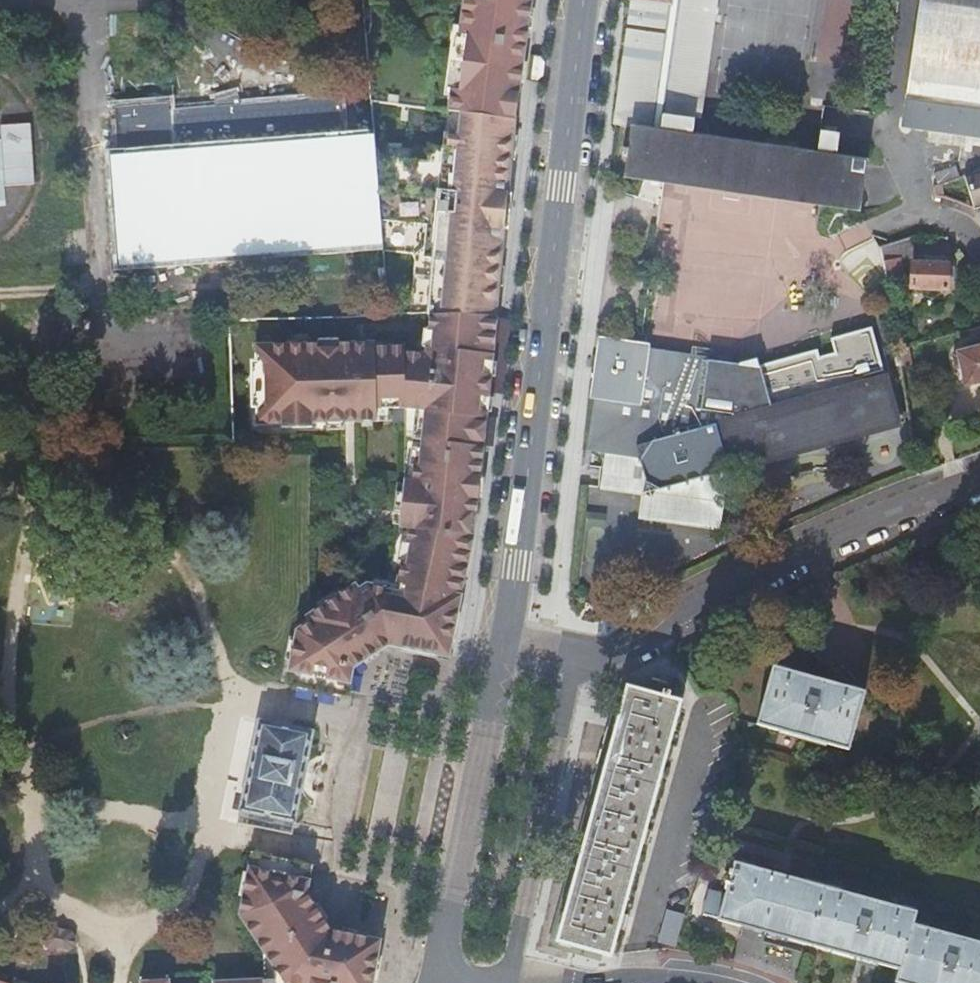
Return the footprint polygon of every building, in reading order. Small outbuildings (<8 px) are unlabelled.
[(449,109),(521,120),(533,0),(460,0),(449,109)] [(596,2),(622,4),(605,125),(613,127),(693,137),(696,119),(713,13),(715,0),(597,0),(596,2)] [(979,140),(979,0),(914,0),(900,99),(896,129),(979,140)] [(381,155),(380,140),(348,143),(345,99),(343,98),(344,101),(294,105),(245,108),(242,98),(243,98),(243,96),(221,103),(221,104),(223,104),(223,110),(175,114),(174,107),(176,106),(175,104),(120,108),(120,111),(122,111),(126,160),(116,161),(125,263),(387,242),(385,221),(381,155)] [(462,114),(446,111),(444,133),(460,135),(462,114)] [(370,423),(374,423),(374,409),(389,409),(403,409),(423,410),(417,469),(412,468),(410,481),(403,481),(402,484),(398,525),(398,528),(407,529),(404,544),(409,546),(405,565),(400,564),(395,584),(400,584),(398,592),(365,585),(357,591),(353,586),(341,594),(319,609),(306,617),(310,622),(296,631),(294,639),(293,644),(290,660),(285,686),(346,698),(352,668),(386,644),(447,655),(458,594),(472,536),(494,318),(493,318),(511,120),(462,114),(460,135),(444,133),(443,146),(441,161),(426,159),(414,158),(389,156),(381,155),(385,221),(435,228),(426,317),(425,332),(430,332),(428,356),(418,355),(402,353),(401,347),(385,348),(372,348),(372,344),(334,344),(334,349),(314,349),(314,345),(300,345),(284,346),(253,346),(253,376),(260,376),(260,395),(254,395),(255,425),(280,425),(280,429),(310,428),(309,424),(324,424),(342,423),(359,423),(364,423),(370,423)] [(804,153),(693,137),(613,127),(609,152),(600,152),(599,162),(608,162),(605,182),(653,188),(658,188),(846,215),(851,163),(822,159),(825,136),(806,134),(804,153)] [(443,146),(428,145),(426,159),(441,161),(443,146)] [(415,148),(390,146),(389,156),(414,158),(415,148)] [(935,170),(936,183),(957,180),(954,166),(935,170)] [(964,211),(979,207),(979,177),(957,184),(964,211)] [(435,228),(385,221),(387,242),(390,253),(415,256),(409,318),(426,317),(435,228)] [(893,258),(870,258),(869,277),(892,278),(893,258)] [(900,264),(898,293),(941,295),(942,265),(900,264)] [(752,367),(738,366),(629,344),(589,338),(579,400),(575,451),(598,452),(627,460),(635,484),(724,467),(735,464),(736,468),(903,424),(866,329),(823,341),(826,354),(813,357),(811,351),(752,367)] [(425,332),(421,332),(418,355),(428,356),(430,332),(425,332)] [(334,341),(314,341),(314,345),(314,349),(334,349),(334,344),(334,341)] [(979,385),(979,344),(943,352),(952,392),(979,385)] [(260,395),(260,376),(253,376),(247,376),(249,430),(280,429),(280,425),(255,425),(254,395),(260,395)] [(389,409),(374,409),(374,423),(389,422),(389,409)] [(423,410),(403,409),(403,481),(410,481),(412,468),(417,469),(423,410)] [(627,460),(598,452),(592,492),(633,498),(631,522),(717,532),(724,467),(635,484),(627,460)] [(402,484),(395,483),(391,524),(398,525),(402,484)] [(374,579),(365,585),(398,592),(400,584),(395,584),(400,564),(405,565),(409,546),(404,544),(407,529),(398,528),(386,582),(374,579)] [(337,589),(315,604),(319,609),(341,594),(337,589)] [(294,639),(288,638),(284,659),(290,660),(293,644),(294,639)] [(886,692),(794,667),(778,725),(868,749),(886,692)] [(702,701),(647,684),(578,941),(632,956),(702,701)] [(257,817),(294,824),(313,733),(276,725),(257,721),(237,813),(257,817)] [(378,941),(328,931),(305,893),(309,866),(249,855),(238,914),(262,950),(271,964),(273,981),(264,982),(225,982),(371,982),(378,941)] [(754,861),(740,920),(923,970),(919,982),(920,982),(979,982),(979,937),(936,925),(940,911),(754,861)] [(44,934),(42,941),(46,947),(64,951),(70,947),(72,938),(69,933),(50,930),(44,934)]
